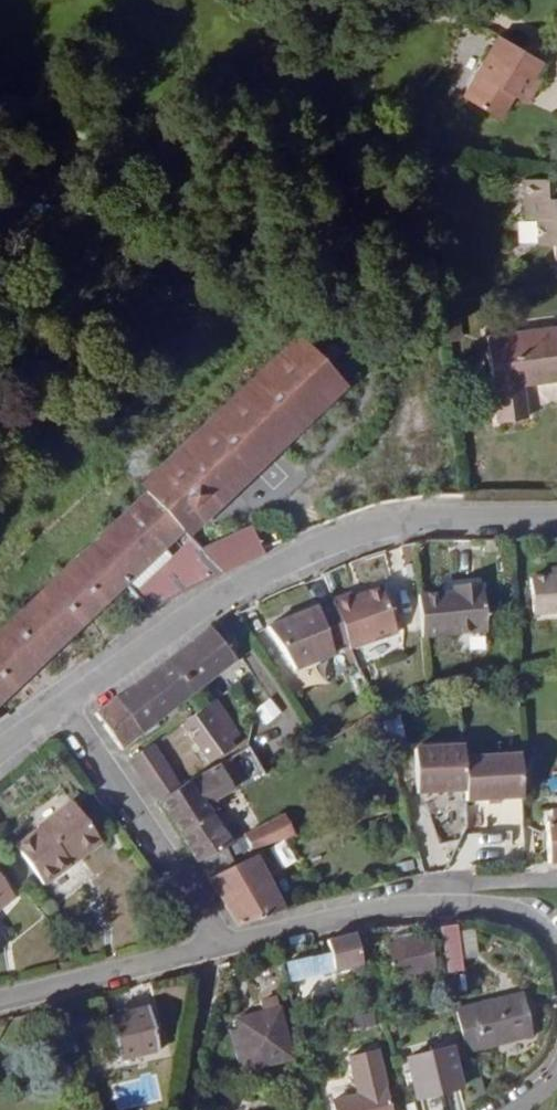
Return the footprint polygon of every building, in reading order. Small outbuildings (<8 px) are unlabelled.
[(499,37),(463,98),(499,119),(513,96),(526,104),(539,80),(534,77),(543,62),(499,37)] [(524,179),(525,219),(536,218),(537,245),(554,244),(555,263),(556,263),(556,178),(524,179)] [(486,337),(498,422),(528,418),(523,385),(556,381),(556,327),(486,337)] [(151,613),(175,598),(264,556),(253,529),(201,551),(183,531),(198,516),(202,520),(344,386),(300,339),(158,473),(162,478),(133,505),(133,511),(127,517),(121,516),(95,541),(95,548),(71,571),(64,571),(57,577),(55,585),(33,606),(26,607),(18,613),(18,620),(0,637),(0,698),(29,671),(36,670),(43,663),(44,656),(106,598),(113,598),(120,591),(121,584),(122,583),(151,613)] [(498,552),(498,540),(483,540),(483,552),(498,552)] [(552,571),(552,577),(530,579),(533,614),(556,612),(556,570),(552,571)] [(454,593),(418,595),(423,638),(487,632),(482,579),(453,582),(454,593)] [(334,605),(347,643),(350,650),(398,634),(382,587),(351,598),(350,594),(333,600),(334,605)] [(295,670),(334,655),(331,648),(347,643),(334,605),(319,610),(318,607),(267,628),(295,670)] [(117,700),(143,734),(164,716),(235,661),(210,629),(142,682),(117,700)] [(425,697),(422,686),(407,690),(410,702),(425,697)] [(109,733),(122,750),(143,734),(117,700),(96,714),(109,733)] [(230,743),(240,736),(215,700),(181,726),(209,764),(234,748),(230,743)] [(280,713),(269,700),(256,711),(267,724),(280,713)] [(345,710),(343,703),(332,707),(335,715),(345,710)] [(405,739),(399,711),(381,716),(388,744),(405,739)] [(330,734),(325,726),(317,731),(323,739),(330,734)] [(386,747),(382,732),(365,736),(369,751),(386,747)] [(159,802),(179,788),(152,746),(130,761),(145,782),(159,802)] [(463,746),(415,750),(418,794),(466,791),(464,758),(463,746)] [(521,755),(464,758),(466,791),(466,802),(523,797),(521,755)] [(226,776),(236,771),(230,761),(221,767),(226,776)] [(220,765),(189,782),(179,788),(159,802),(182,837),(198,863),(224,850),(234,845),(211,814),(219,809),(215,801),(234,791),(226,776),(221,767),(220,765)] [(103,844),(73,804),(16,847),(45,885),(103,844)] [(551,812),(551,823),(547,824),(549,863),(556,863),(556,811),(551,812)] [(252,850),(296,837),(285,816),(245,836),(252,850)] [(457,833),(458,861),(514,859),(513,831),(457,833)] [(224,850),(198,863),(221,897),(240,927),(285,911),(256,857),(235,866),(224,850)] [(15,897),(0,876),(0,908),(15,897)] [(458,933),(456,925),(440,927),(446,966),(448,973),(463,971),(461,959),(458,933)] [(427,938),(389,947),(384,928),(360,934),(370,971),(393,966),(396,979),(435,970),(427,938)] [(474,956),(470,930),(458,933),(461,959),(474,956)] [(363,964),(355,935),(328,940),(330,954),(322,956),(286,965),(291,982),(363,964)] [(446,984),(444,975),(437,976),(439,985),(446,984)] [(532,1036),(522,995),(457,1011),(468,1052),(532,1036)] [(160,1052),(149,1007),(109,1017),(120,1061),(160,1052)] [(230,1032),(241,1073),(293,1059),(280,1009),(236,1020),(238,1030),(230,1032)] [(376,1026),(373,1012),(359,1015),(362,1028),(376,1026)] [(461,1089),(451,1048),(407,1059),(418,1100),(461,1089)] [(376,1051),(349,1058),(358,1095),(332,1101),(335,1109),(391,1109),(376,1051)] [(485,1098),(477,1066),(470,1068),(478,1100),(485,1098)] [(234,1071),(220,1072),(221,1081),(234,1081),(234,1071)]
